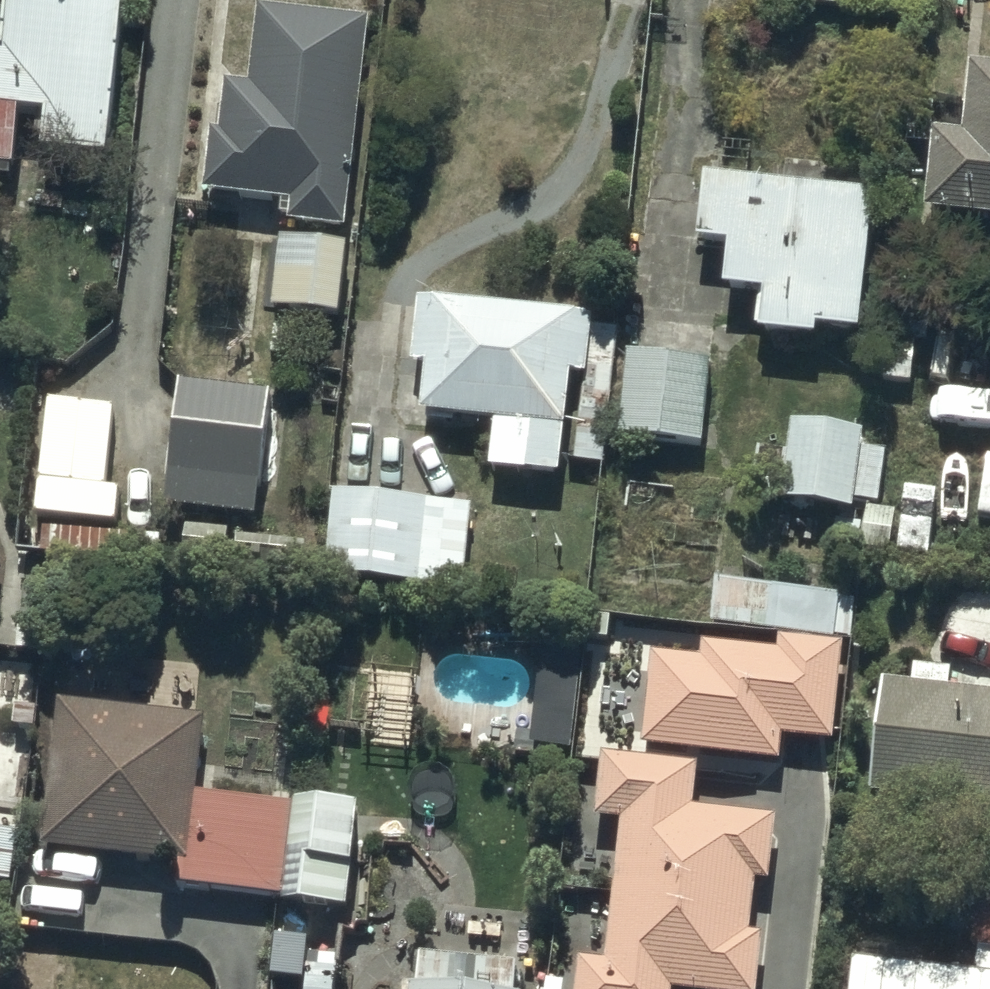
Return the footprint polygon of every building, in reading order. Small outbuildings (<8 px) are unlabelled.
[(19,158),(23,101),(49,104),(46,140),(113,146),(127,0),(12,0),(9,38),(0,38),(0,157),(19,158)] [(214,123),(208,185),(295,194),(293,218),(350,223),(371,12),(260,1),(252,77),(230,75),(225,124),(214,123)] [(973,51),(967,123),(939,121),(932,201),(989,206),(989,53),(973,51)] [(882,184),(709,166),(701,228),(734,232),(729,282),(766,285),(762,325),(822,331),(823,316),(868,321),(882,184)] [(349,238),(281,233),(276,303),(344,308),(349,238)] [(497,413),(494,463),(567,468),(574,366),(589,368),(596,307),(421,290),(416,358),(430,359),(426,408),(497,413)] [(628,347),(621,429),(706,436),(713,354),(628,347)] [(270,383),(182,377),(181,389),(169,388),(163,475),(170,475),(169,501),(262,507),(270,383)] [(867,425),(793,415),(782,493),(856,504),(867,425)] [(475,498),(333,490),(328,574),(470,582),(475,498)] [(161,532),(31,522),(29,550),(159,561),(161,532)] [(716,575),(711,617),(852,633),(856,595),(839,593),(839,589),(716,575)] [(706,650),(653,648),(649,746),(781,751),(782,730),(841,732),(845,635),(781,633),(781,640),(707,637),(706,650)] [(887,671),(876,794),(989,804),(989,682),(956,680),(957,667),(915,664),(915,673),(887,671)] [(288,888),(296,796),(199,787),(206,708),(64,696),(61,695),(48,844),(176,855),(174,878),(288,888)] [(604,752),(601,783),(582,781),(576,874),(614,876),(609,956),(577,954),(575,988),(677,988),(678,986),(719,988),(759,988),(763,927),(754,926),(757,875),(772,876),(776,808),(699,803),(702,758),(604,752)] [(296,796),(288,888),(351,893),(359,801),(296,796)] [(852,940),(849,988),(989,988),(989,963),(930,960),(931,945),(852,940)] [(412,977),(411,988),(524,988),(524,987),(412,977)]
